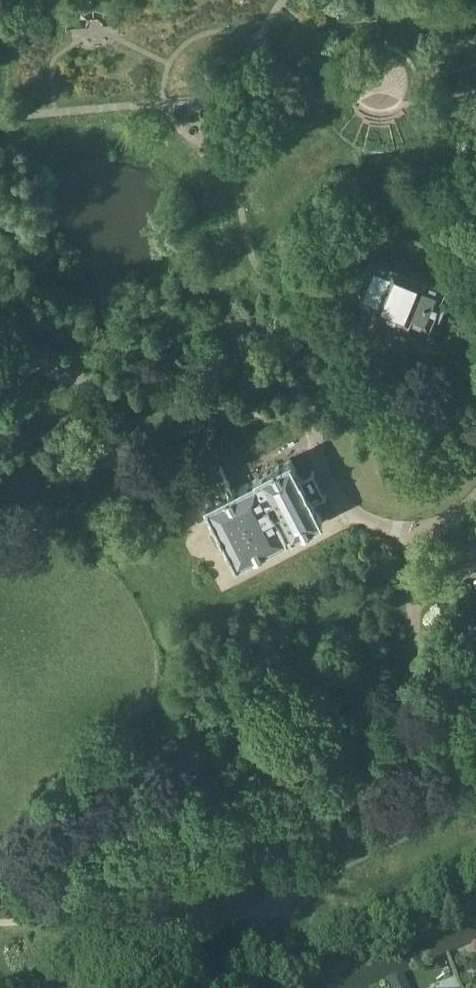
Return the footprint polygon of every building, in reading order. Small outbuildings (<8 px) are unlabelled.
[(371,255),(355,295),(375,303),(375,305),(408,319),(409,318),(429,326),(434,314),(438,316),(445,300),(440,298),(445,286),(425,277),(426,276),(392,262),(391,263),(371,255)] [(45,362),(50,340),(3,331),(0,343),(0,353),(45,362)] [(323,519),(313,501),(314,500),(301,476),(291,458),(262,474),(261,473),(256,476),(257,477),(233,489),(220,464),(216,456),(195,468),(198,475),(212,501),(206,503),(208,506),(209,505),(213,514),(212,514),(214,518),(215,521),(217,520),(221,529),(219,530),(225,539),(226,539),(230,547),(229,548),(232,554),(234,554),(238,563),(292,534),(292,535),(321,520),(323,519)]
